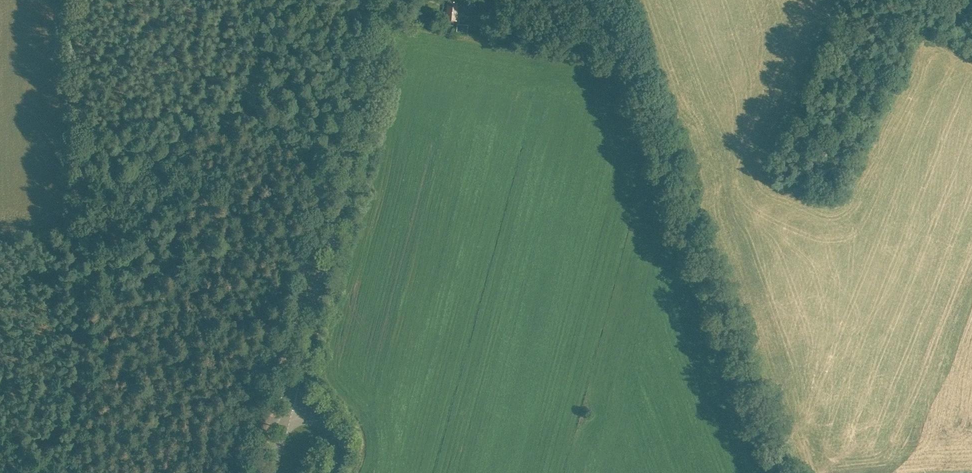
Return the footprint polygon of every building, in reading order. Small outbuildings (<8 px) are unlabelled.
[(445,24),(452,25),(453,20),(456,20),(458,6),(460,4),(467,12),(475,5),(471,0),(448,0),(445,24)]
